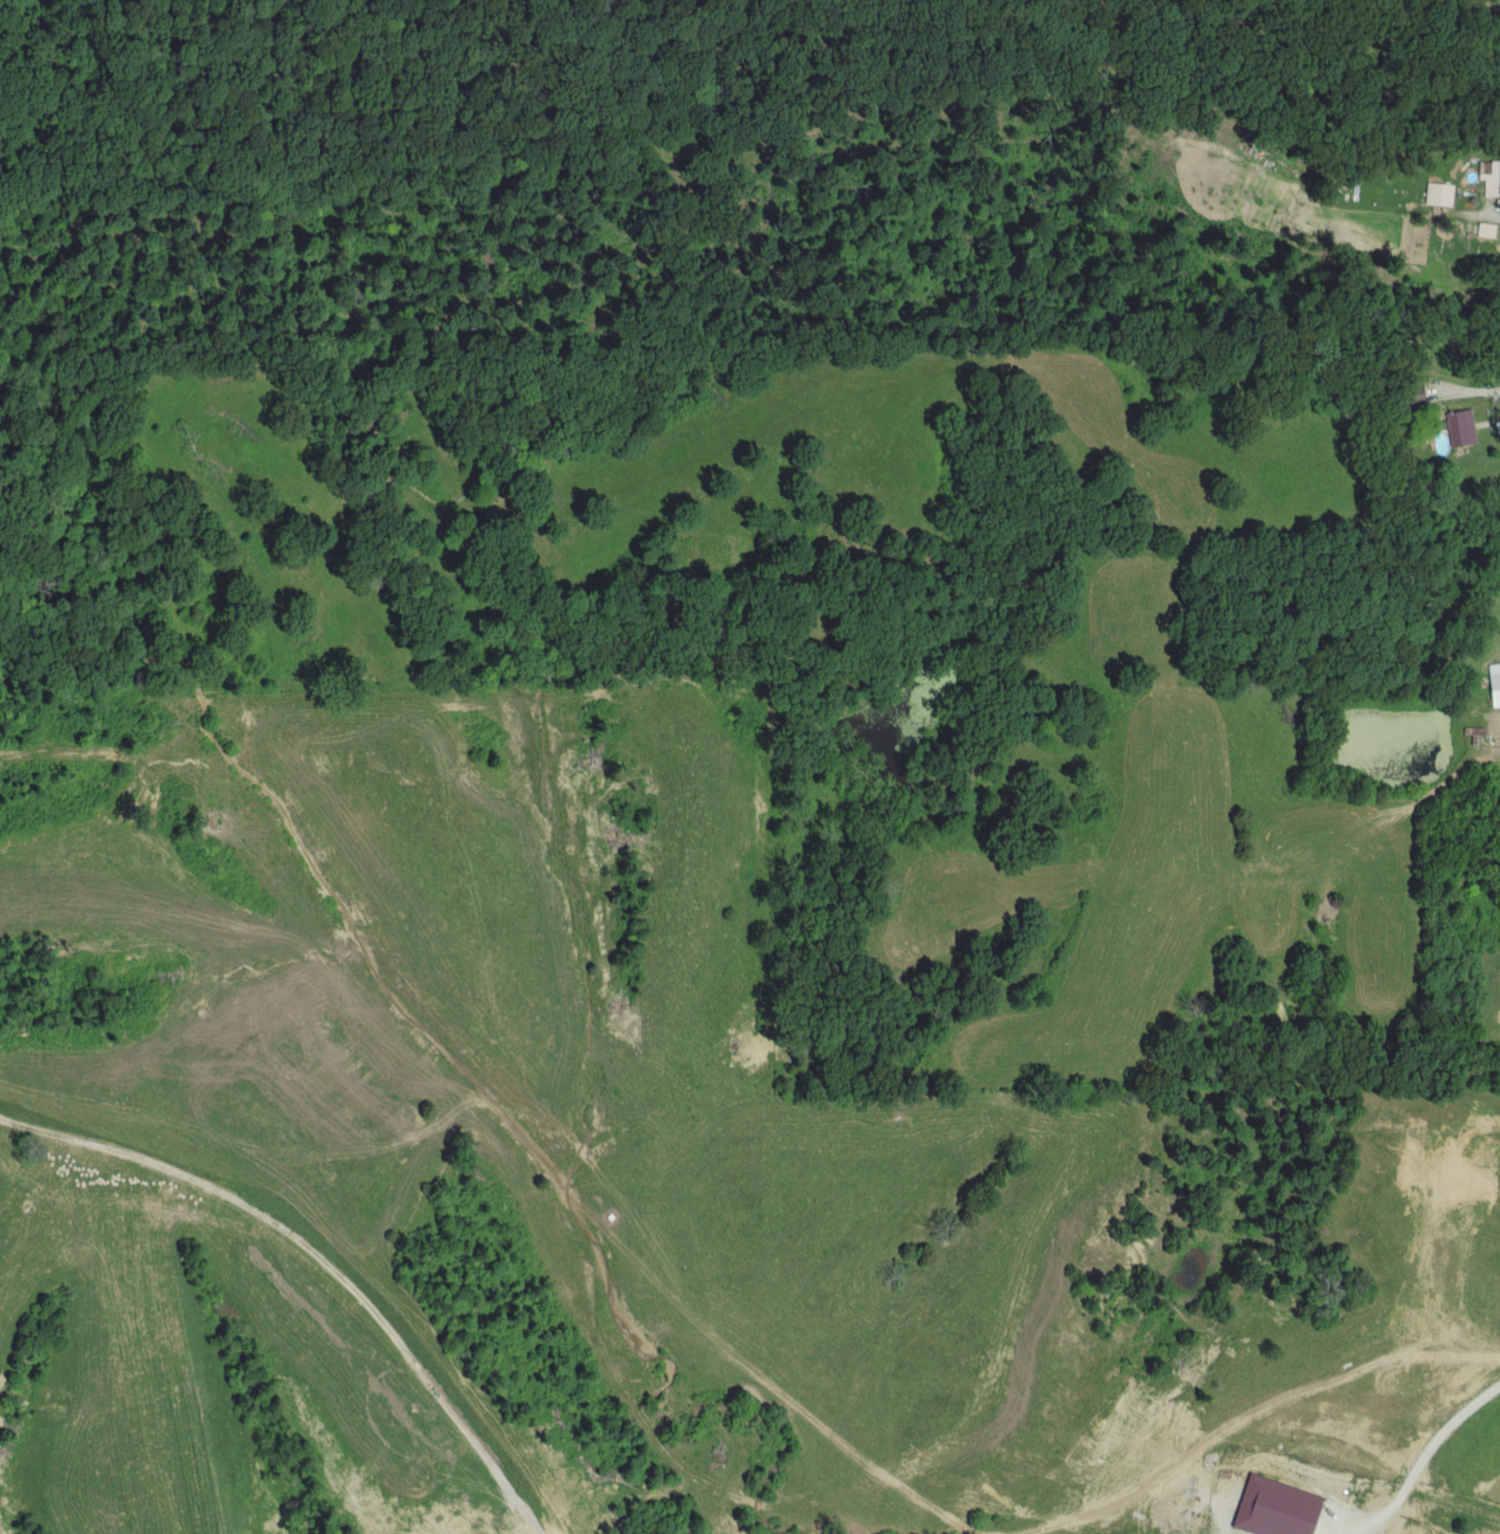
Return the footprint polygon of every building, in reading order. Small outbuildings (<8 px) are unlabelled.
[(1499,198),(1499,160),(1483,160),(1483,198),(1499,198)] [(1451,185),(1424,182),(1421,204),(1449,207),(1451,185)] [(1443,412),(1447,448),(1472,445),(1468,409),(1443,412)] [(1499,707),(1499,664),(1484,665),(1487,708),(1499,707)]
